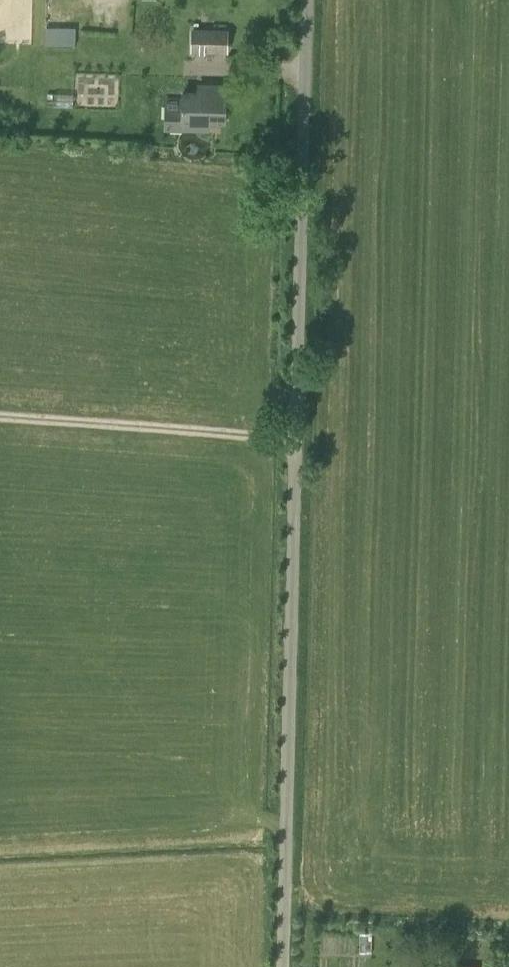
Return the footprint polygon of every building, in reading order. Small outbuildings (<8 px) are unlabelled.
[(74,43),(74,26),(43,26),(43,44),(74,43)] [(193,55),(231,56),(231,31),(192,31),(193,55)] [(180,93),(180,99),(165,99),(164,128),(179,129),(206,130),(206,122),(222,122),(223,85),(196,85),(196,93),(180,93)]
